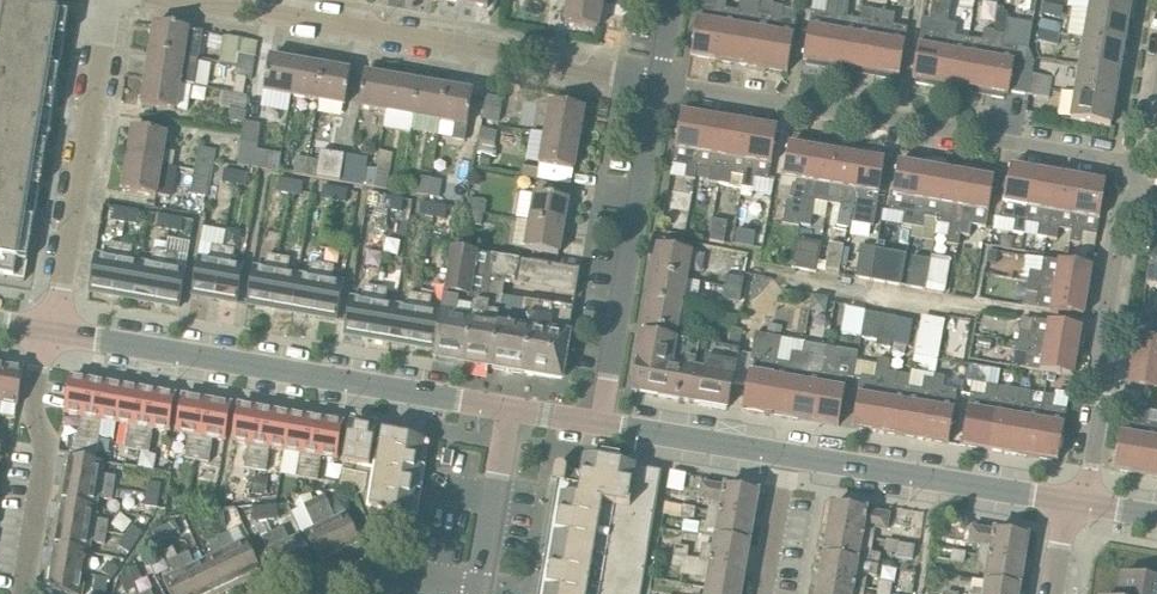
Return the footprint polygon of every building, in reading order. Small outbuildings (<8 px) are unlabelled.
[(36,213),(69,15),(58,13),(60,0),(7,0),(0,44),(0,207),(36,213)] [(460,4),(488,8),(489,0),(461,0),(460,4)] [(594,0),(569,0),(565,24),(598,29),(603,1),(594,0)] [(725,9),(726,9),(728,0),(717,0),(716,8),(701,5),(692,56),(717,61),(725,9)] [(751,1),(742,0),(741,0),(739,11),(726,9),(725,9),(717,61),(740,65),(751,1)] [(840,0),(829,0),(826,16),(812,13),(804,61),(810,62),(809,67),(820,69),(821,64),(828,65),(840,0)] [(859,24),(847,22),(850,0),(840,0),(828,65),(835,66),(834,71),(847,73),(848,68),(852,69),(859,24)] [(949,23),(953,0),(941,0),(940,4),(933,3),(929,25),(923,24),(913,79),(917,80),(916,85),(929,87),(929,82),(937,83),(948,23),(949,23)] [(1089,12),(1130,18),(1133,0),(1091,0),(1089,12)] [(763,69),(772,17),(759,15),(761,3),(751,1),(740,65),(763,69)] [(772,17),(763,69),(788,73),(797,21),(783,19),(785,7),(774,6),(772,17)] [(876,73),(886,15),(862,10),(859,24),(852,69),(857,70),(856,75),(867,77),(868,72),(876,73)] [(1130,18),(1089,12),(1085,39),(1125,45),(1130,18)] [(896,16),(886,15),(876,73),(884,75),(883,79),(895,81),(896,77),(900,77),(908,29),(895,27),(896,16)] [(1040,31),(1060,34),(1062,24),(1042,20),(1040,31)] [(961,87),(969,39),(956,36),(957,25),(949,23),(948,23),(937,83),(944,85),(944,89),(956,91),(956,87),(961,87)] [(151,52),(198,60),(202,33),(188,31),(189,30),(155,25),(151,52)] [(984,91),(995,32),(984,29),(981,41),(969,39),(961,87),(965,88),(964,92),(976,94),(976,90),(984,91)] [(1060,34),(1040,31),(1039,41),(1059,44),(1060,34)] [(1028,95),(1030,85),(1032,73),(1034,62),(1014,58),(1016,47),(1002,45),(1004,33),(995,32),(984,91),(992,93),(992,97),(1003,99),(1004,95),(1008,95),(1008,92),(1028,95)] [(222,63),(238,66),(254,69),(256,57),(258,42),(226,36),(222,63)] [(1125,45),(1085,39),(1080,65),(1121,72),(1125,45)] [(146,78),(180,84),(194,86),(198,60),(151,52),(146,78)] [(265,90),(292,95),(297,63),(270,58),(265,90)] [(297,63),(292,95),(318,99),(323,67),(297,63)] [(1121,72),(1080,65),(1076,92),(1116,99),(1121,72)] [(254,69),(238,66),(236,79),(252,81),(254,69)] [(323,67),(318,99),(345,104),(350,72),(323,67)] [(1030,85),(1049,88),(1051,76),(1032,73),(1030,85)] [(359,107),(387,112),(393,79),(365,74),(359,107)] [(180,84),(146,78),(142,106),(175,111),(180,84)] [(393,79),(387,112),(414,116),(419,84),(393,79)] [(419,84),(414,116),(440,121),(446,88),(419,84)] [(1049,88),(1030,85),(1028,95),(1048,99),(1049,88)] [(446,88),(440,121),(455,123),(452,138),(465,141),(474,93),(446,88)] [(221,105),(246,109),(248,95),(223,91),(221,105)] [(1116,99),(1076,92),(1071,120),(1112,127),(1116,99)] [(500,121),(504,98),(487,95),(483,119),(500,121)] [(546,133),(579,139),(584,109),(551,103),(546,133)] [(228,120),(244,122),(245,110),(230,108),(228,120)] [(696,180),(698,169),(706,118),(681,113),(673,165),(688,167),(686,178),(696,180)] [(706,118),(698,169),(711,171),(709,182),(719,184),(730,122),(706,118)] [(260,168),(263,150),(258,149),(260,136),(261,124),(244,122),(242,134),(238,165),(260,168)] [(730,122),(719,184),(729,186),(731,175),(744,177),(745,177),(753,126),(730,122)] [(745,177),(744,177),(742,188),(753,190),(755,178),(769,181),(778,130),(753,126),(745,177)] [(494,153),(498,132),(481,128),(477,150),(494,153)] [(128,160),(162,165),(167,134),(133,129),(128,160)] [(579,139),(546,133),(540,165),(574,171),(579,139)] [(800,227),(800,225),(814,149),(806,148),(807,143),(795,141),(794,146),(789,145),(784,178),(796,180),(795,185),(793,185),(790,198),(793,199),(792,204),(787,203),(783,225),(800,227)] [(814,149),(800,225),(811,227),(815,202),(828,204),(837,153),(833,152),(834,147),(822,145),(821,150),(814,149)] [(194,171),(213,174),(217,150),(198,147),(194,171)] [(839,205),(836,226),(848,228),(850,228),(851,222),(861,157),(854,156),(855,151),(843,149),(842,154),(837,153),(828,204),(839,205)] [(282,153),(263,150),(260,168),(280,170),(282,153)] [(309,158),(306,177),(339,182),(344,154),(321,151),(320,160),(309,158)] [(861,157),(851,222),(875,226),(886,161),(881,160),(882,155),(870,153),(869,159),(861,157)] [(344,154),(339,182),(376,187),(378,170),(367,168),(368,158),(344,154)] [(306,177),(309,158),(296,156),(293,175),(306,177)] [(490,157),(481,156),(479,164),(489,166),(490,157)] [(905,226),(913,227),(924,167),(915,166),(916,161),(905,159),(904,164),(899,163),(891,211),(905,214),(903,226),(905,226)] [(162,165),(128,160),(123,191),(157,196),(162,165)] [(924,167),(913,227),(924,229),(926,217),(938,219),(938,220),(947,171),(943,171),(944,166),(932,164),(931,169),(924,167)] [(177,194),(178,167),(167,167),(166,194),(177,194)] [(938,220),(938,219),(937,223),(935,234),(948,237),(947,245),(960,247),(962,235),(972,176),(963,174),(964,169),(953,167),(952,172),(947,171),(938,220)] [(1014,234),(1025,235),(1037,172),(1010,168),(1002,219),(1016,221),(1014,234)] [(378,170),(376,187),(388,189),(390,171),(378,170)] [(209,198),(213,174),(194,171),(190,194),(207,198),(209,198)] [(222,184),(234,186),(235,172),(224,171),(222,184)] [(235,172),(234,186),(244,187),(246,174),(235,172)] [(972,176),(962,235),(971,236),(973,225),(985,228),(987,228),(995,179),(990,178),(991,174),(979,172),(979,177),(972,176)] [(1037,172),(1025,235),(1048,239),(1059,176),(1037,172)] [(1059,176),(1048,239),(1071,243),(1082,180),(1059,176)] [(416,194),(429,196),(431,179),(418,177),(416,194)] [(431,179),(429,196),(438,197),(437,205),(447,206),(466,209),(468,198),(470,185),(431,179)] [(290,193),(292,182),(281,180),(279,192),(290,193)] [(1082,180),(1071,243),(1081,245),(1083,233),(1098,235),(1106,184),(1082,180)] [(303,184),(292,182),(290,193),(301,195),(303,184)] [(677,183),(668,220),(686,225),(695,188),(677,183)] [(321,200),(333,201),(335,188),(323,186),(321,200)] [(335,188),(333,201),(345,202),(347,189),(335,188)] [(530,222),(564,228),(569,200),(535,194),(530,222)] [(389,210),(391,197),(379,195),(377,208),(389,210)] [(404,199),(391,197),(389,210),(401,212),(404,199)] [(468,198),(466,209),(467,209),(467,211),(483,213),(485,201),(468,198)] [(435,216),(437,205),(424,203),(423,214),(435,216)] [(447,206),(437,205),(435,216),(445,218),(447,206)] [(34,224),(36,213),(0,207),(0,277),(24,281),(34,224)] [(113,220),(125,222),(127,210),(115,208),(113,220)] [(127,210),(125,222),(138,224),(139,212),(127,210)] [(481,225),(483,213),(467,211),(465,223),(481,225)] [(158,228),(170,230),(172,217),(160,215),(158,228)] [(172,217),(170,230),(182,232),(184,218),(172,217)] [(724,244),(727,222),(713,220),(710,242),(724,244)] [(564,228),(530,222),(526,249),(559,254),(564,228)] [(912,235),(913,227),(905,226),(904,234),(912,235)] [(816,271),(821,244),(797,240),(792,267),(816,271)] [(113,296),(121,245),(110,243),(108,259),(95,257),(90,292),(113,296)] [(135,300),(141,265),(129,263),(132,247),(121,245),(113,296),(135,300)] [(844,247),(829,245),(827,262),(825,270),(840,272),(844,247)] [(1153,246),(1147,285),(1156,287),(1156,246),(1153,246)] [(215,300),(224,249),(213,247),(210,262),(198,260),(192,296),(215,300)] [(653,274),(687,280),(692,253),(658,247),(653,274)] [(854,278),(872,282),(877,251),(859,248),(854,278)] [(234,251),(224,249),(215,300),(238,304),(244,268),(232,266),(234,251)] [(463,364),(472,306),(477,303),(483,303),(491,256),(451,250),(441,315),(436,351),(434,359),(463,364)] [(1027,269),(1030,255),(1001,250),(998,264),(1027,269)] [(157,303),(166,253),(155,251),(153,267),(141,265),(135,300),(157,303)] [(872,282),(901,287),(906,256),(877,251),(872,282)] [(996,252),(987,251),(986,262),(995,263),(996,252)] [(177,255),(166,253),(157,303),(180,307),(186,272),(174,270),(177,255)] [(270,309),(278,258),(267,256),(265,271),(253,269),(247,305),(270,309)] [(292,312),(298,277),(286,275),(289,259),(278,258),(270,309),(292,312)] [(928,285),(931,261),(912,258),(908,288),(927,291),(928,285)] [(1031,272),(1029,282),(1088,292),(1092,268),(1044,260),(1042,274),(1031,272)] [(523,262),(518,261),(514,286),(576,296),(580,271),(557,267),(523,261),(523,262)] [(950,264),(931,261),(928,285),(946,288),(950,264)] [(315,316),(324,265),(313,263),(310,279),(298,277),(292,312),(315,316)] [(334,267),(324,265),(315,316),(338,320),(344,284),(332,282),(334,267)] [(648,300),(683,306),(687,280),(653,274),(648,300)] [(727,275),(725,286),(742,288),(744,277),(727,275)] [(1088,292),(1029,282),(1027,293),(1038,295),(1035,308),(1084,317),(1088,292)] [(367,339),(375,288),(365,286),(362,301),(351,300),(345,336),(367,339)] [(742,288),(725,286),(723,297),(740,300),(742,288)] [(389,343),(395,307),(384,305),(386,290),(375,288),(367,339),(389,343)] [(412,347),(421,295),(409,293),(407,309),(395,307),(389,343),(412,347)] [(436,351),(441,315),(429,313),(432,297),(421,295),(412,347),(436,351)] [(532,333),(521,332),(523,316),(521,316),(524,300),(502,297),(499,316),(497,328),(490,369),(525,374),(532,333)] [(521,332),(532,333),(525,374),(556,379),(562,381),(574,308),(524,300),(521,316),(523,316),(521,332)] [(683,306),(648,300),(644,328),(678,334),(683,306)] [(497,328),(499,316),(489,315),(490,307),(483,306),(483,303),(477,303),(472,306),(463,364),(490,369),(497,328)] [(862,338),(862,337),(866,313),(847,310),(844,336),(862,338)] [(736,329),(736,328),(738,317),(721,313),(719,326),(732,328),(736,329)] [(866,313),(862,337),(875,339),(879,315),(866,313)] [(892,344),(896,319),(897,318),(879,315),(875,339),(875,341),(892,344)] [(921,368),(936,371),(944,320),(920,316),(914,356),(923,357),(921,368)] [(913,322),(896,319),(892,344),(909,347),(913,322)] [(1020,332),(1018,343),(1077,353),(1081,329),(1033,320),(1031,334),(1020,332)] [(1150,326),(1140,324),(1133,363),(1156,366),(1156,327),(1150,326)] [(736,328),(736,329),(732,328),(728,349),(701,345),(691,401),(729,408),(739,351),(743,330),(736,328)] [(766,338),(780,341),(782,330),(768,328),(766,338)] [(691,401),(701,345),(642,335),(634,384),(632,392),(639,393),(691,401)] [(991,340),(977,338),(976,347),(990,350),(991,340)] [(769,414),(777,364),(781,341),(780,341),(769,339),(767,353),(753,351),(743,410),(769,414)] [(1077,353),(1018,343),(1016,353),(1027,355),(1025,370),(1073,378),(1077,353)] [(802,357),(791,418),(815,422),(827,348),(803,345),(802,357)] [(827,348),(815,422),(840,426),(847,380),(854,381),(859,354),(827,348)] [(769,414),(791,418),(802,357),(792,355),(790,366),(777,364),(769,414)] [(878,432),(888,374),(889,363),(877,361),(875,377),(862,375),(853,428),(878,432)] [(1133,363),(1129,387),(1156,392),(1156,366),(1133,363)] [(3,404),(18,407),(24,371),(0,367),(0,419),(3,404)] [(925,440),(935,376),(912,373),(909,389),(901,436),(925,440)] [(901,436),(909,389),(896,387),(898,376),(888,374),(878,432),(901,436)] [(1056,375),(1049,374),(1047,382),(1055,383),(1056,375)] [(944,378),(935,376),(925,440),(950,444),(959,391),(943,388),(944,378)] [(83,455),(95,383),(71,379),(65,414),(82,417),(79,441),(72,440),(70,453),(83,455)] [(117,424),(123,388),(95,383),(83,455),(96,457),(102,421),(117,424)] [(987,450),(997,388),(986,387),(971,384),(969,397),(961,446),(987,450)] [(139,454),(149,392),(123,388),(117,424),(133,426),(128,452),(139,454)] [(1010,454),(1021,393),(1010,391),(997,388),(987,450),(1010,454)] [(176,397),(149,392),(139,454),(149,456),(153,430),(170,433),(176,397)] [(1033,458),(1044,396),(1021,393),(1010,454),(1033,458)] [(1054,398),(1044,396),(1033,458),(1059,462),(1067,411),(1052,409),(1054,398)] [(197,464),(207,402),(183,398),(177,434),(192,436),(187,462),(197,464)] [(1145,401),(1141,400),(1140,407),(1149,409),(1150,401),(1145,401)] [(207,402),(197,464),(206,465),(211,439),(225,442),(231,406),(207,402)] [(255,473),(265,411),(239,407),(233,443),(248,446),(244,471),(255,473)] [(1115,471),(1138,475),(1149,411),(1138,409),(1136,421),(1123,419),(1115,471)] [(284,452),(291,416),(265,411),(255,473),(265,475),(270,449),(284,452)] [(1138,475),(1156,478),(1156,413),(1149,411),(1138,475)] [(306,481),(316,420),(291,416),(284,452),(299,454),(295,480),(306,481)] [(416,526),(430,443),(397,438),(398,434),(377,430),(378,423),(351,419),(339,492),(354,494),(376,541),(410,525),(416,526)] [(343,424),(316,420),(306,481),(317,483),(321,458),(337,460),(343,424)] [(452,463),(454,453),(453,453),(448,452),(444,451),(443,455),(442,466),(452,467),(452,463)] [(68,458),(64,481),(114,489),(116,477),(101,475),(103,463),(68,458)] [(545,593),(642,593),(663,473),(619,465),(601,462),(585,459),(578,499),(562,496),(545,593)] [(1030,484),(1033,466),(1020,464),(1018,482),(1030,484)] [(572,490),(577,474),(562,469),(557,485),(572,490)] [(267,497),(269,478),(256,477),(254,495),(267,497)] [(114,489),(64,481),(60,503),(96,509),(97,498),(111,500),(114,489)] [(148,483),(146,495),(159,497),(161,485),(148,483)] [(711,501),(708,511),(754,519),(758,494),(702,484),(700,499),(711,501)] [(146,495),(144,506),(157,508),(159,497),(146,495)] [(326,497),(314,502),(340,558),(362,548),(345,513),(336,517),(326,497)] [(340,558),(314,502),(303,507),(306,514),(313,528),(303,532),(307,540),(320,567),(340,558)] [(96,509),(60,503),(57,525),(107,535),(110,521),(94,518),(96,509)] [(278,506),(266,507),(267,520),(280,518),(278,506)] [(694,518),(696,508),(684,506),(682,516),(694,518)] [(834,506),(829,531),(875,539),(877,530),(887,532),(890,515),(834,506)] [(267,520),(266,507),(253,509),(255,521),(267,520)] [(754,519),(708,511),(706,524),(701,523),(699,534),(702,535),(750,544),(754,519)] [(227,526),(224,512),(214,514),(212,514),(214,527),(220,527),(227,526)] [(202,530),(214,527),(212,514),(200,516),(202,530)] [(165,527),(170,539),(181,534),(176,522),(165,527)] [(107,535),(57,525),(53,547),(88,552),(90,541),(105,544),(107,535)] [(125,536),(137,543),(144,533),(132,525),(125,536)] [(170,539),(165,527),(153,532),(159,544),(170,539)] [(284,528),(271,534),(293,581),(315,570),(299,535),(289,539),(284,528)] [(981,547),(980,556),(1024,563),(1028,537),(972,528),(969,545),(981,547)] [(875,539),(829,531),(825,557),(879,566),(882,555),(873,553),(875,539)] [(229,533),(224,535),(219,538),(216,539),(238,585),(262,574),(245,539),(237,543),(233,534),(230,536),(229,533)] [(293,581),(271,534),(263,538),(268,550),(258,555),(261,562),(274,589),(293,581)] [(750,544),(702,535),(700,546),(705,547),(702,561),(745,569),(750,544)] [(137,543),(125,536),(118,546),(130,554),(137,543)] [(216,539),(209,543),(214,553),(201,560),(217,593),(220,593),(238,585),(216,539)] [(896,557),(918,561),(921,548),(898,544),(899,543),(887,541),(885,553),(897,554),(896,557)] [(88,552),(53,547),(49,568),(85,574),(96,577),(100,556),(88,554),(88,552)] [(176,559),(171,548),(164,552),(174,574),(162,579),(169,593),(192,593),(176,559)] [(676,556),(687,559),(689,550),(677,548),(676,556)] [(967,554),(952,551),(952,553),(939,551),(938,561),(965,565),(967,554)] [(176,559),(192,593),(217,593),(201,560),(194,563),(189,553),(176,559)] [(687,559),(676,556),(674,567),(685,569),(687,559)] [(1024,563),(980,556),(977,572),(988,574),(986,583),(1020,588),(1024,563)] [(879,566),(825,557),(820,581),(866,589),(869,576),(877,577),(879,566)] [(745,569),(702,561),(700,576),(711,578),(709,588),(741,593),(745,569)] [(112,579),(119,568),(108,562),(102,572),(112,579)] [(133,583),(142,579),(136,567),(127,571),(130,577),(133,583)] [(49,568),(46,592),(59,593),(81,593),(85,574),(49,568)] [(119,582),(125,593),(126,593),(136,589),(133,583),(130,577),(119,582)] [(1122,577),(1119,593),(1156,593),(1156,582),(1122,577)] [(820,581),(818,593),(866,593),(866,589),(820,581)] [(878,591),(891,593),(892,593),(913,593),(914,586),(880,581),(878,591)] [(108,585),(95,582),(93,593),(107,593),(108,585)] [(986,583),(985,593),(1019,593),(1020,588),(986,583)]
